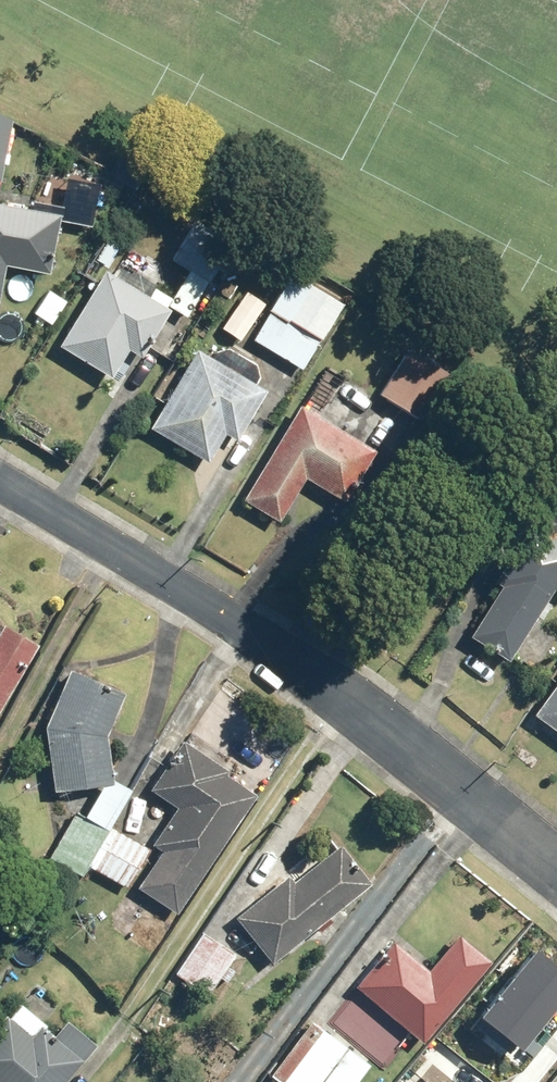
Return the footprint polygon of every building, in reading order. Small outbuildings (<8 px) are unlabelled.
[(42,274),(54,215),(0,205),(0,266),(42,274)] [(190,219),(165,255),(205,283),(230,247),(190,219)] [(99,273),(53,346),(116,385),(162,311),(99,273)] [(287,277),(247,339),(296,370),(336,308),(287,277)] [(401,351),(374,396),(417,421),(444,377),(401,351)] [(191,352),(143,429),(213,472),(260,394),(191,352)] [(341,508),(373,451),(294,408),(243,499),(280,519),(299,485),(341,508)] [(503,660),(556,571),(556,552),(523,531),(460,634),(503,660)] [(20,661),(0,649),(0,696),(20,661)] [(39,727),(40,738),(49,794),(107,784),(99,738),(117,694),(63,672),(46,714),(39,727)] [(526,717),(556,740),(556,675),(526,717)] [(132,883),(171,909),(250,797),(247,795),(249,791),(173,741),(141,789),(180,814),(132,883)] [(90,869),(121,886),(142,848),(110,831),(90,869)] [(231,923),(264,964),(364,885),(331,844),(231,923)] [(454,934),(422,971),(388,943),(350,988),(415,1042),(437,1015),(438,1016),(486,961),(454,934)] [(172,977),(217,1005),(241,966),(196,938),(172,977)] [(474,1019),(512,1049),(556,992),(556,964),(533,946),(474,1019)] [(0,1018),(0,1081),(57,1081),(77,1057),(13,1003),(0,1018)] [(274,1081),(351,1081),(364,1066),(308,1021),(265,1074),(274,1081)] [(441,1071),(431,1081),(454,1081),(441,1071)]
